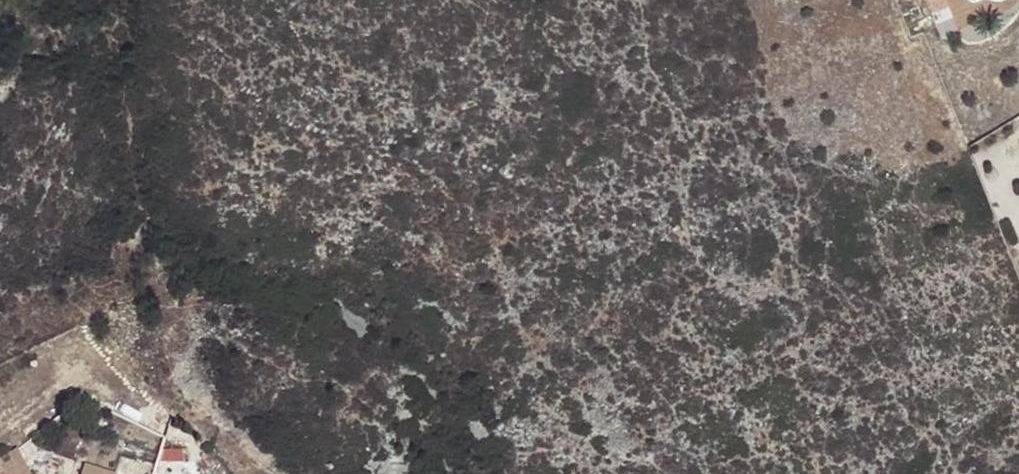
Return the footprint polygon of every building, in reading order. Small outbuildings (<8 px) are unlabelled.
[(0,450),(0,473),(13,473),(0,450)]
